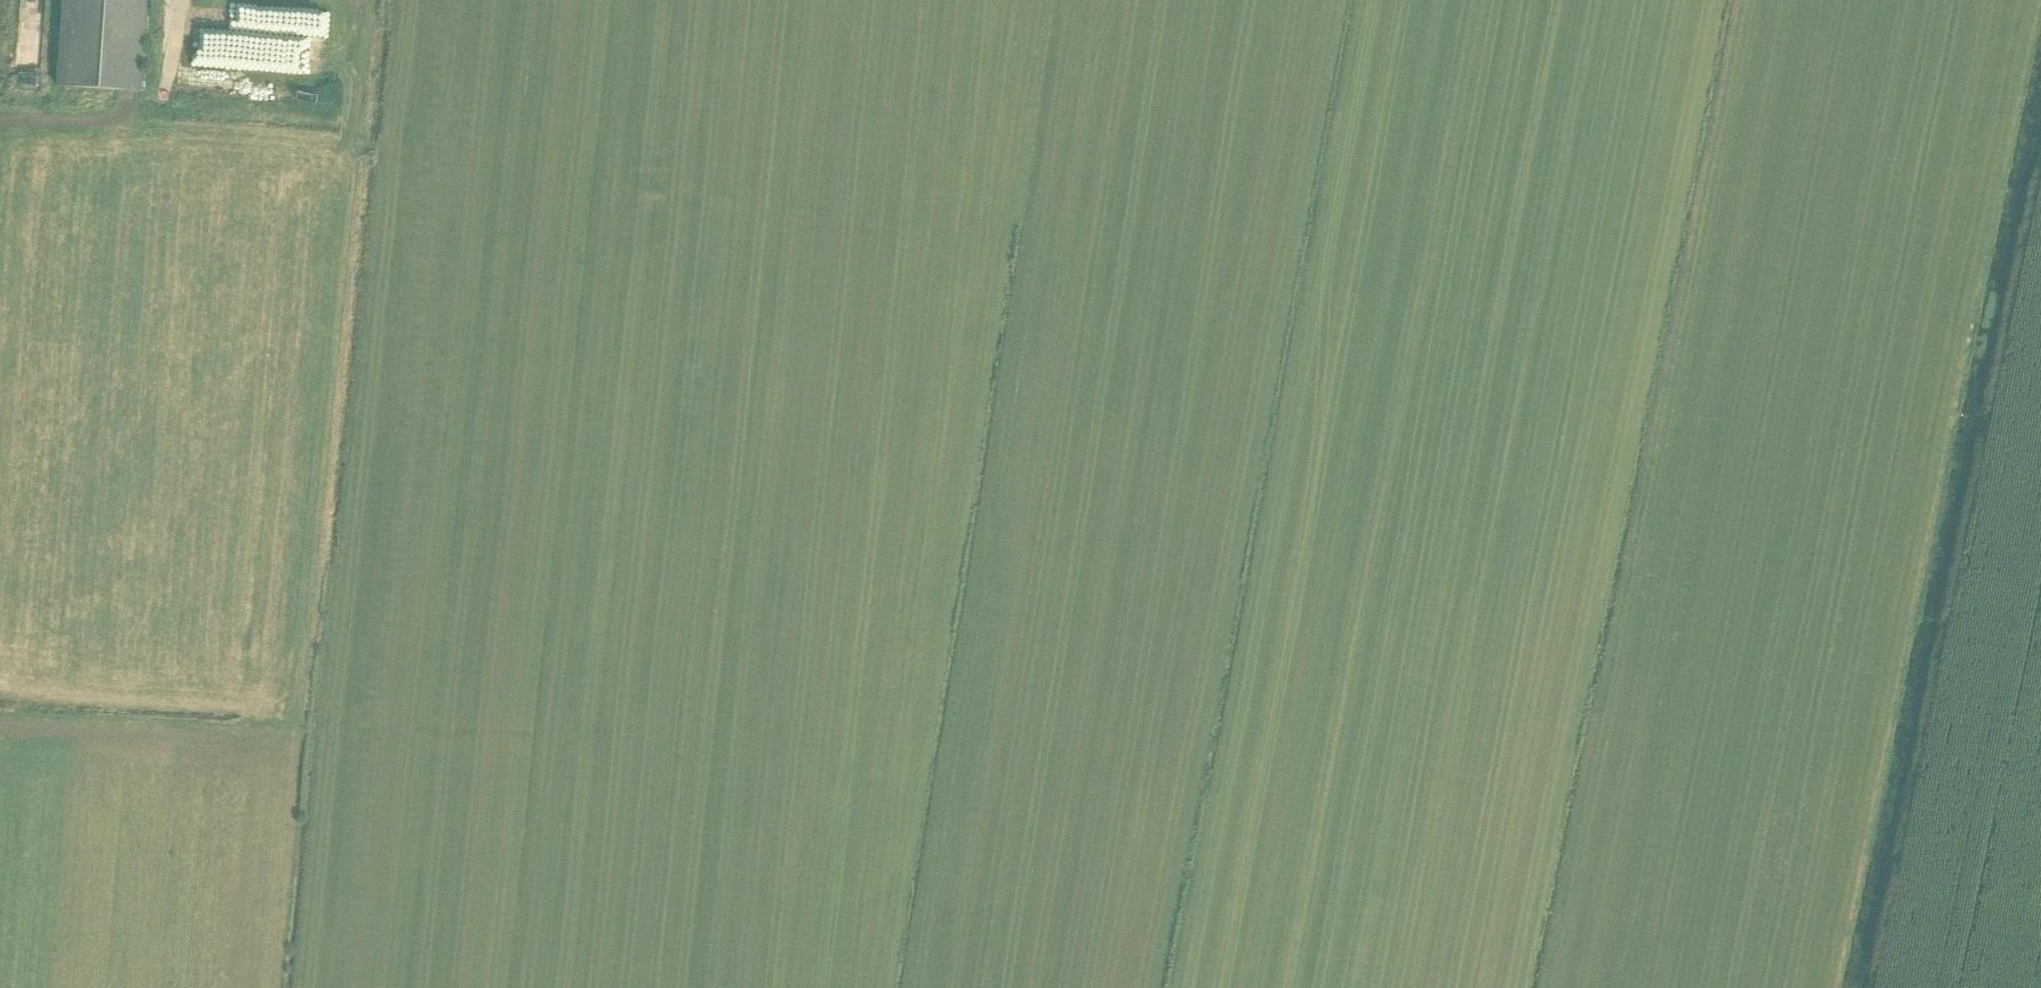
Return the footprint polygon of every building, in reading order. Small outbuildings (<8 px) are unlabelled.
[(148,0),(63,0),(57,85),(142,91),(148,0)]
